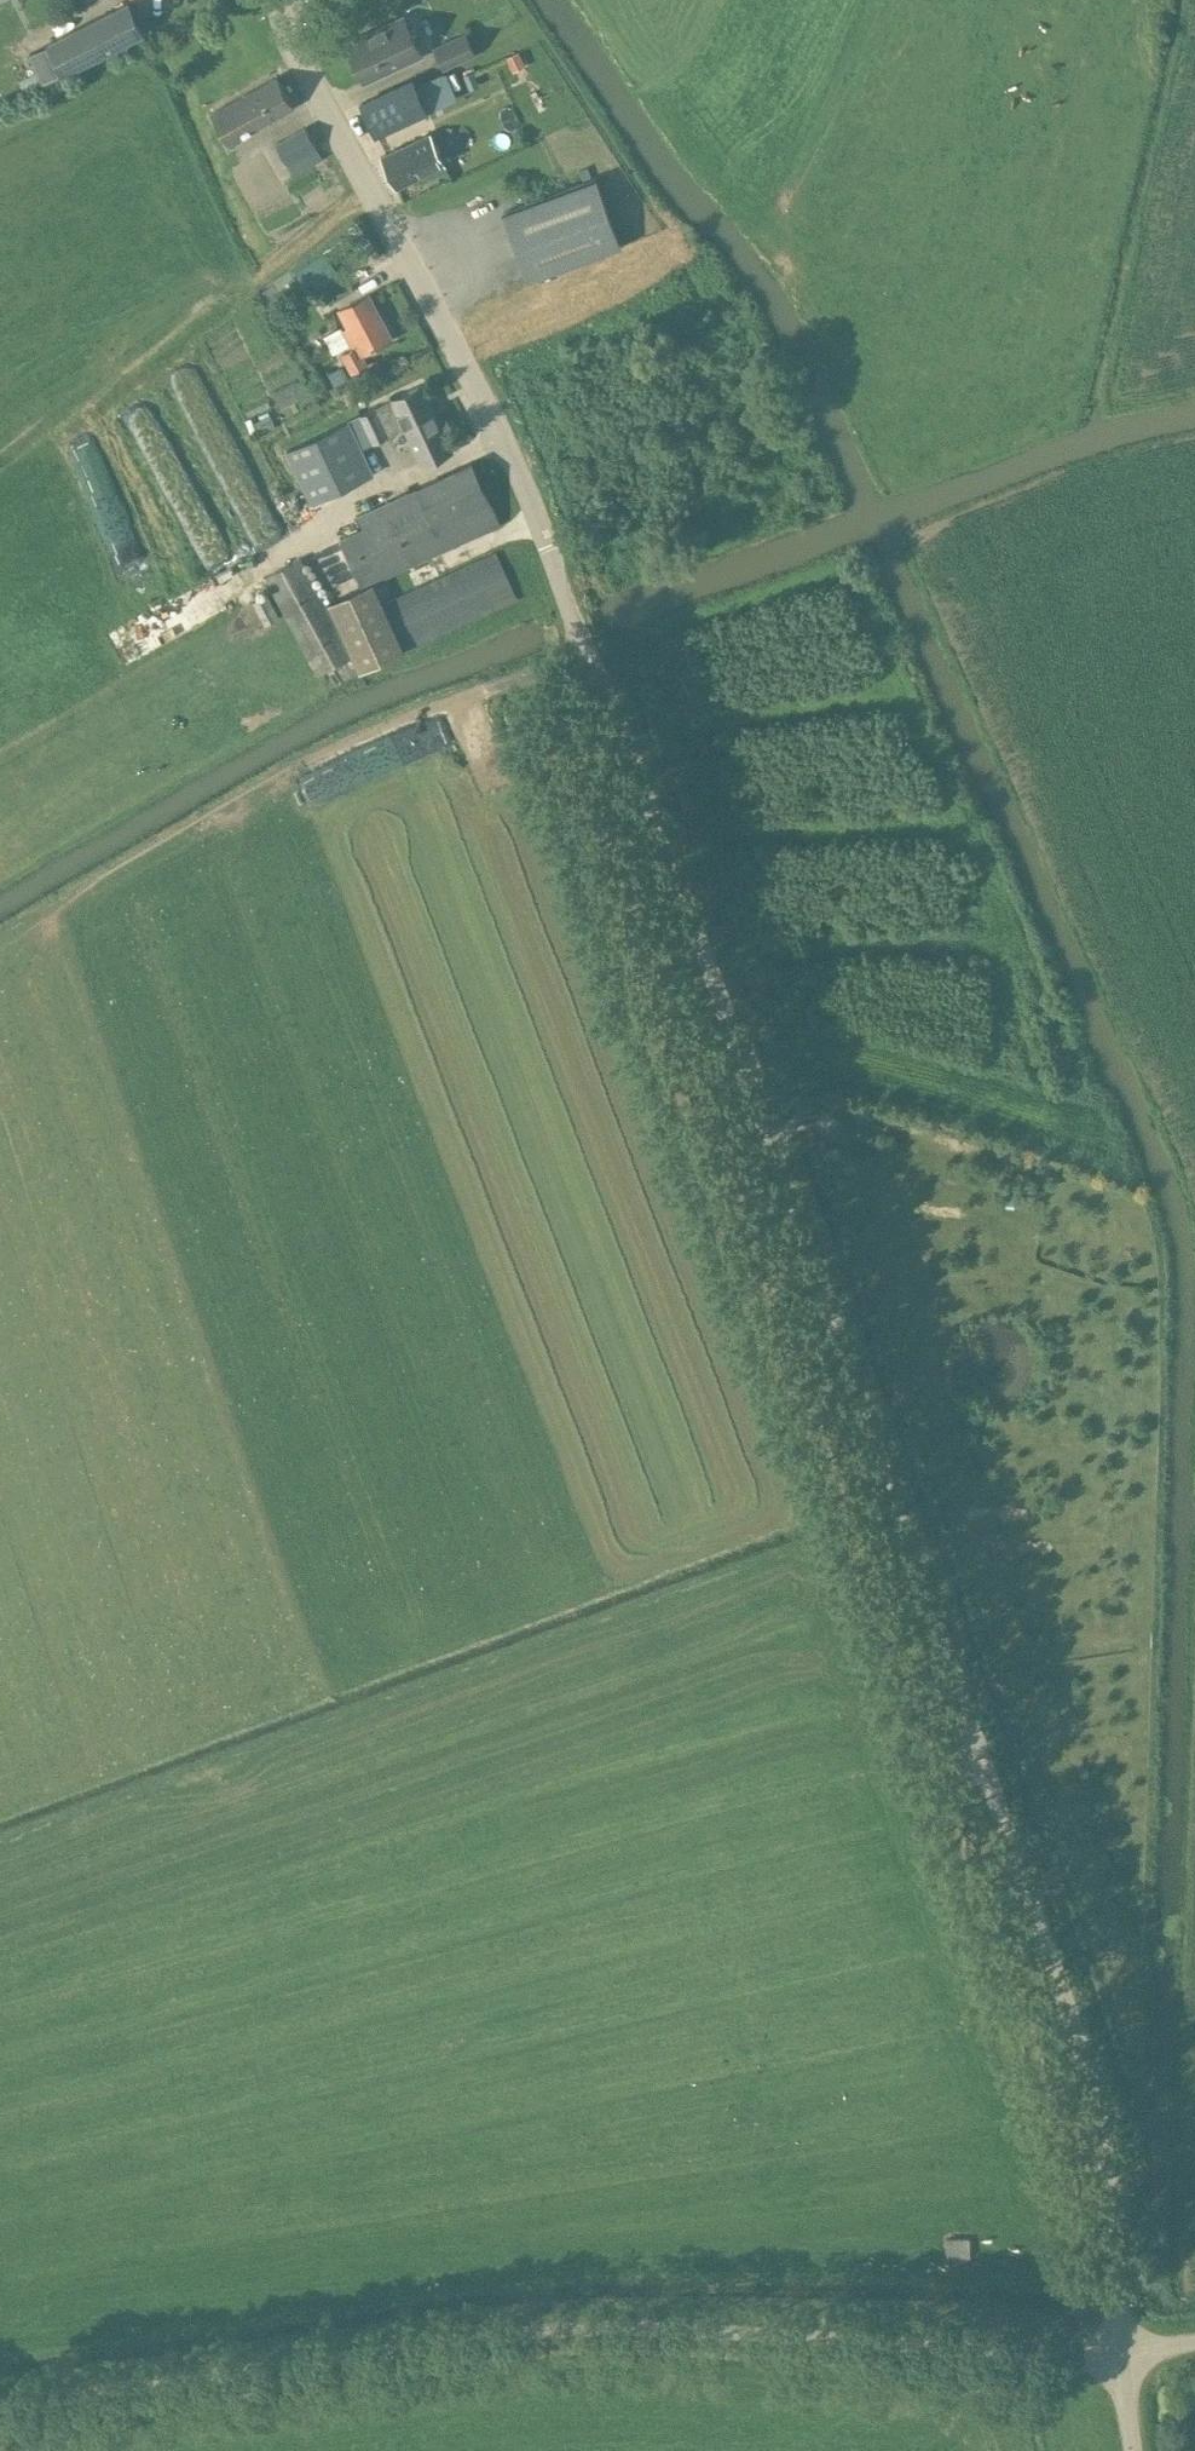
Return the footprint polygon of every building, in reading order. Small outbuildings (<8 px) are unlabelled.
[(65,71),(144,31),(129,2),(50,42),(51,44),(65,71)] [(405,17),(349,44),(366,81),(423,54),(405,17)] [(466,31),(433,48),(444,70),(477,53),(466,31)] [(43,81),(65,71),(51,44),(30,54),(43,81)] [(229,142),(295,105),(278,75),(212,112),(229,142)] [(378,136),(429,111),(413,77),(361,102),(378,136)] [(294,175),(324,158),(306,126),(276,142),(294,175)] [(397,187),(446,164),(431,133),(382,157),(397,187)] [(528,281),(529,281),(622,246),(597,177),(503,212),(528,281)] [(345,330),(354,348),(343,354),(352,371),(367,363),(362,353),(392,337),(369,294),(340,309),(349,327),(345,330)] [(452,450),(422,385),(393,399),(360,414),(373,443),(406,427),(424,464),(452,450)] [(350,419),(351,420),(363,447),(373,443),(360,414),(350,419)] [(349,418),(286,448),(311,501),(374,470),(349,418)] [(340,539),(363,588),(328,604),(302,557),(265,577),(317,674),(350,656),(358,672),(519,599),(496,551),(382,603),(373,584),(501,525),(473,461),(358,515),(364,528),(340,539)] [(444,720),(349,757),(355,773),(344,777),(347,785),(453,744),(444,720)] [(971,2239),(946,2239),(946,2257),(966,2258),(971,2256),(971,2239)]
